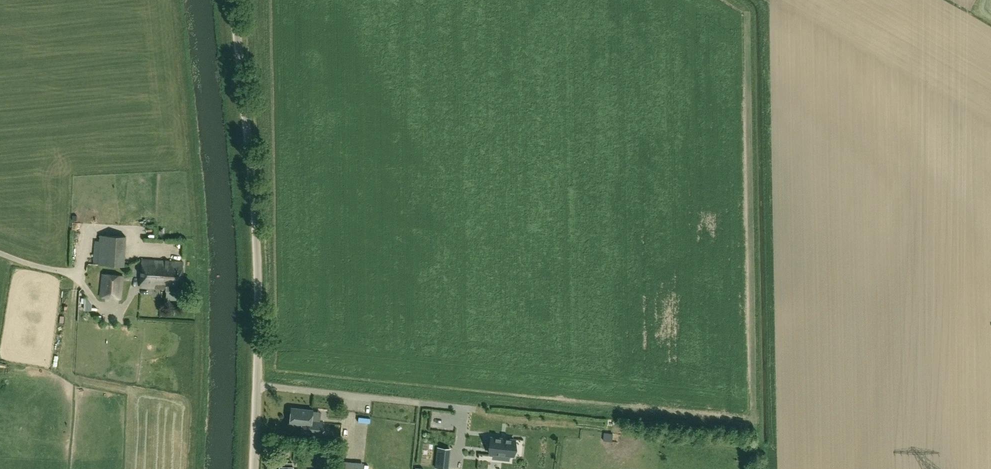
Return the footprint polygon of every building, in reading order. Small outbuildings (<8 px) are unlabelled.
[(100,235),(98,264),(124,265),(125,236),(100,235)] [(183,261),(143,259),(142,259),(140,287),(141,287),(141,286),(166,288),(166,290),(181,291),(183,261)] [(121,299),(123,275),(102,274),(100,297),(121,299)] [(291,408),(289,424),(301,426),(301,433),(320,435),(322,422),(311,421),(312,410),(291,408)] [(491,437),(489,453),(513,456),(515,440),(491,437)] [(449,449),(437,448),(436,461),(448,462),(449,449)]
